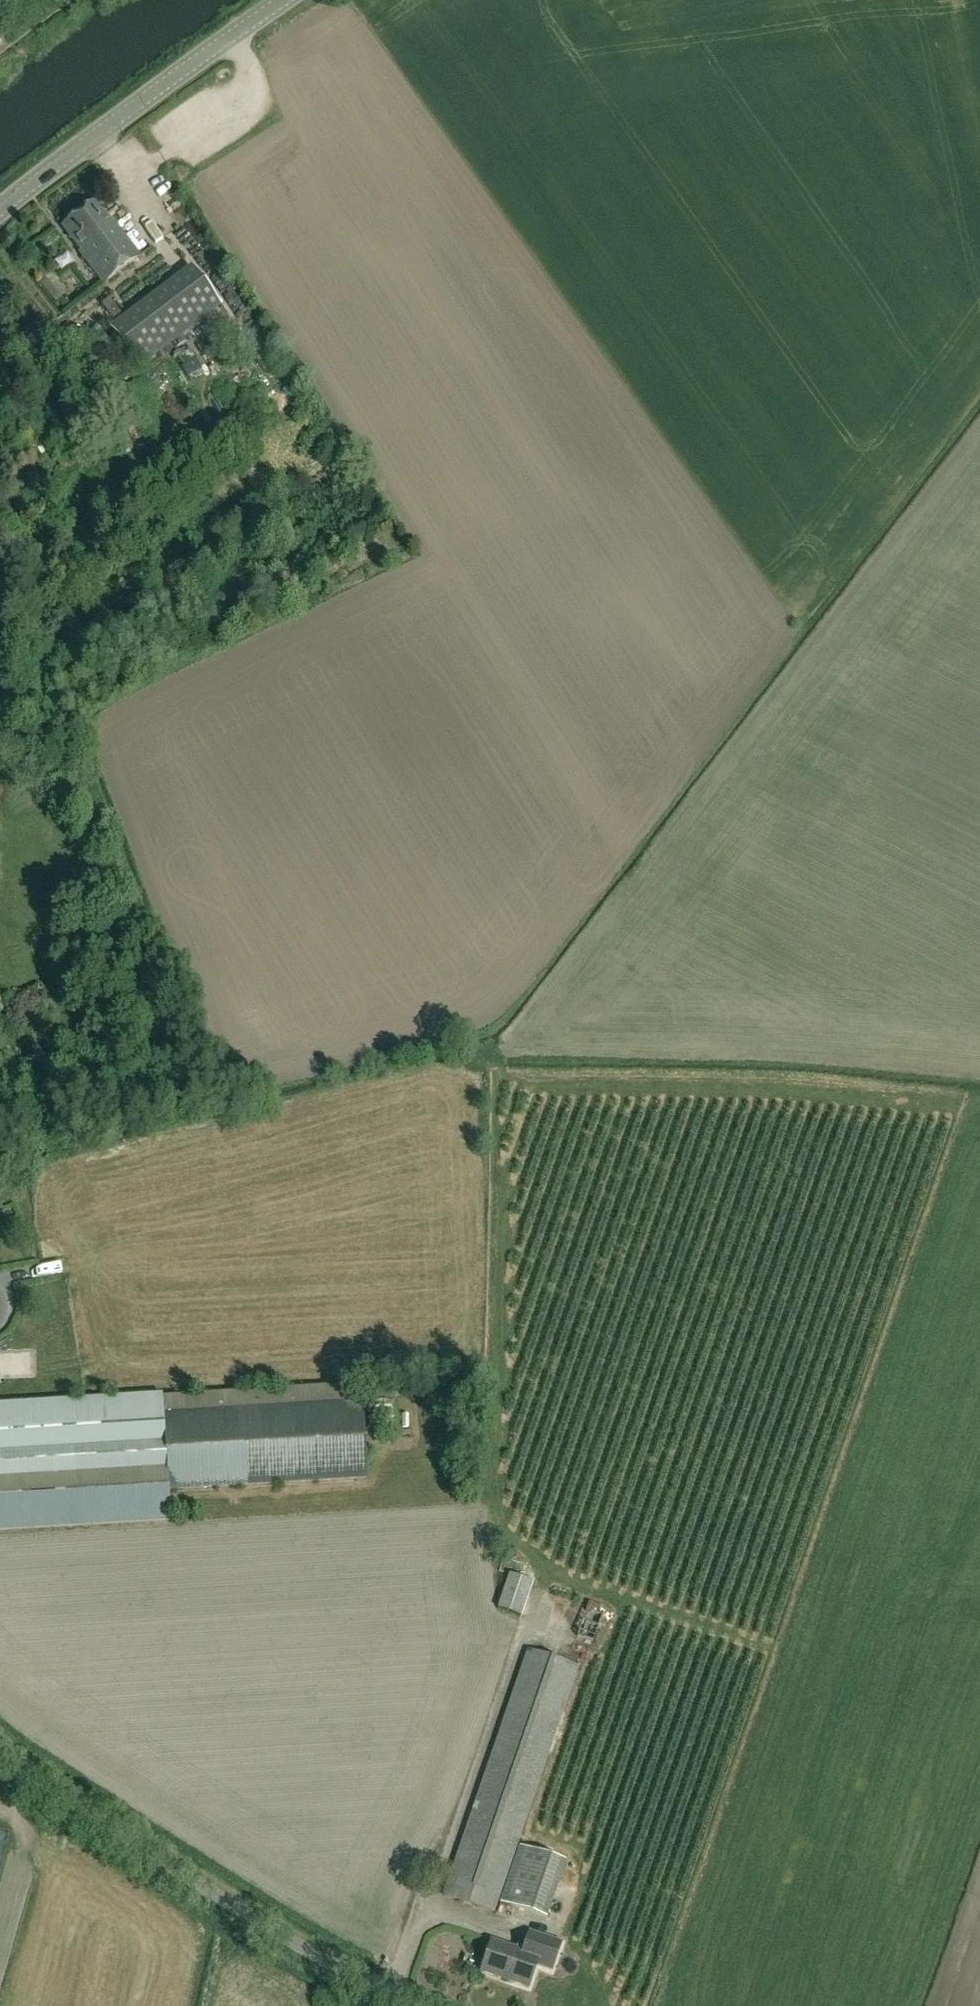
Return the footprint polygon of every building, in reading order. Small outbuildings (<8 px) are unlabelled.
[(80,253),(104,284),(140,256),(114,222),(112,223),(96,202),(62,227),(81,252),(80,253)] [(181,228),(187,222),(172,206),(166,212),(181,228)] [(111,329),(140,367),(220,305),(191,268),(111,329)] [(275,362),(261,370),(268,382),(282,373),(275,362)] [(168,1519),(167,1490),(365,1478),(365,1469),(369,1468),(368,1450),(363,1451),(359,1385),(0,1406),(0,1529),(168,1519)] [(521,1617),(533,1582),(508,1574),(496,1608),(521,1617)] [(588,1602),(577,1636),(594,1641),(605,1607),(588,1602)] [(527,1650),(442,1896),(494,1914),(579,1667),(527,1650)] [(545,1919),(565,1862),(519,1846),(500,1903),(545,1919)] [(561,1944),(529,1934),(523,1953),(491,1942),(481,1973),(529,1988),(536,1966),(552,1971),(561,1944)]
